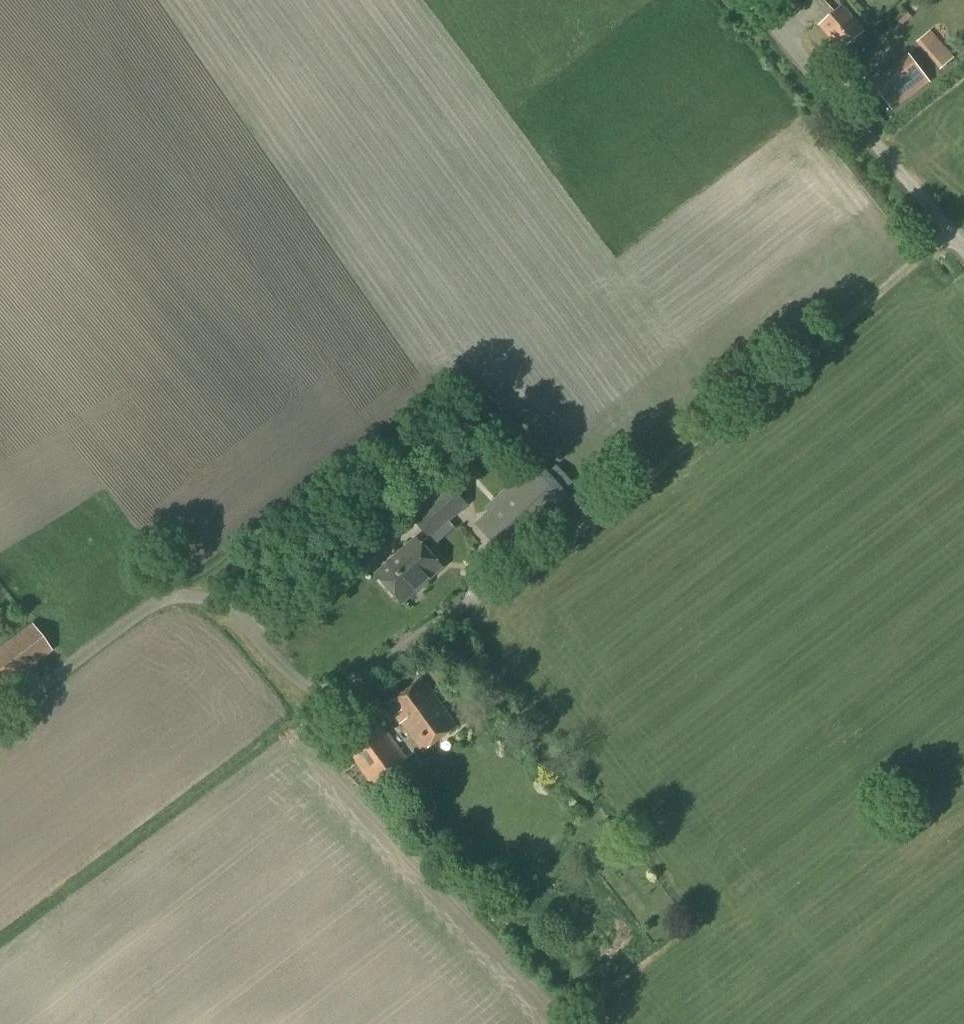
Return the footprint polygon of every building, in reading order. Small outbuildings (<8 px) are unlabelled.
[(841,51),(864,32),(842,6),(819,25),(841,51)] [(924,33),(940,64),(953,58),(936,27),(924,33)] [(893,110),(929,82),(910,57),(873,85),(893,110)] [(465,486),(481,472),(471,461),(455,475),(465,486)] [(574,485),(557,465),(547,474),(539,466),(478,523),(511,558),(572,501),(565,493),(574,485)] [(430,541),(469,506),(447,479),(406,513),(430,541)] [(401,601),(443,564),(421,540),(380,577),(401,601)] [(51,650),(32,625),(0,649),(0,682),(4,686),(51,650)] [(422,752),(457,727),(422,680),(388,704),(422,752)] [(374,788),(408,763),(380,724),(346,749),(374,788)] [(607,818),(598,825),(603,832),(612,825),(607,818)]
